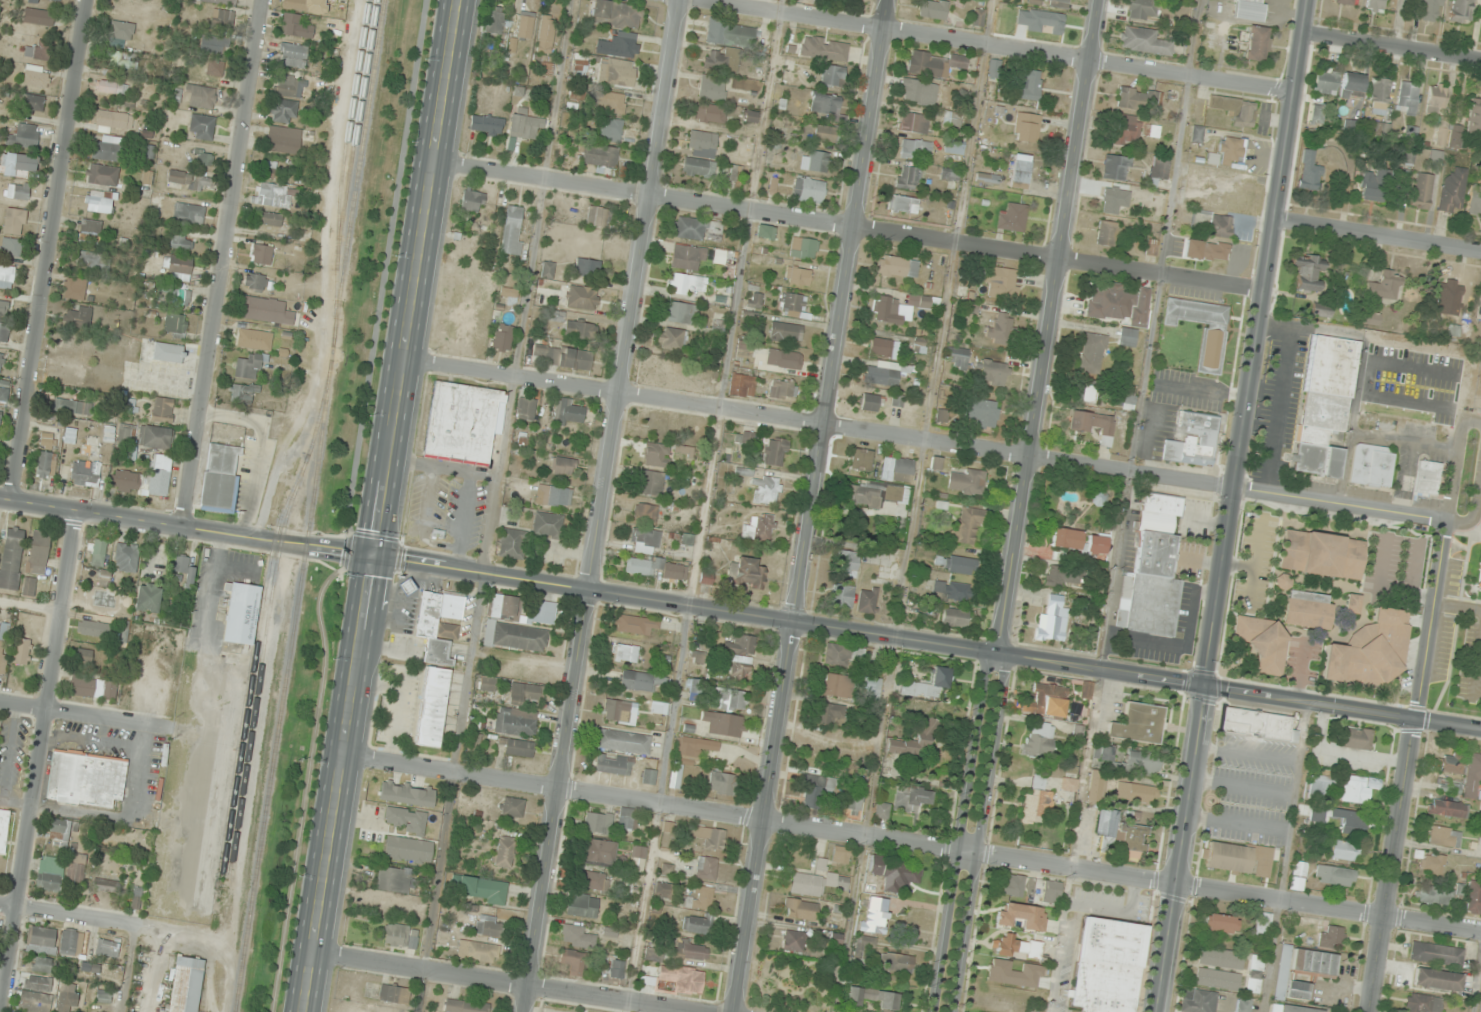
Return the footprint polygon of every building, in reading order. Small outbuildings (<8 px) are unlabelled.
[(285,11),(327,11),(327,0),(285,0),(285,11)] [(640,28),(643,5),(600,0),(592,0),(590,21),(640,28)] [(946,19),(948,2),(928,0),(920,0),(918,17),(946,19)] [(1128,19),(1157,19),(1157,0),(1128,0),(1128,19)] [(1236,18),(1262,22),(1265,0),(1239,0),(1236,18)] [(1367,10),(1390,9),(1390,0),(1367,0),(1367,10)] [(1421,20),(1440,22),(1443,0),(1423,0),(1421,20)] [(1470,23),(1472,0),(1452,0),(1450,21),(1470,23)] [(486,32),(503,34),(506,8),(489,6),(486,32)] [(982,26),(985,9),(970,7),(968,24),(982,26)] [(52,26),(53,12),(25,8),(23,22),(52,26)] [(212,27),(231,27),(232,10),(212,9),(212,27)] [(1035,31),(1058,35),(1062,14),(1039,10),(1035,31)] [(532,39),(535,12),(521,11),(518,38),(532,39)] [(302,17),(286,12),(280,31),(310,40),(313,28),(300,24),(302,17)] [(535,51),(550,54),(558,18),(543,15),(535,51)] [(108,36),(132,41),(135,24),(111,20),(108,36)] [(708,42),(754,45),(755,25),(709,22),(708,42)] [(1171,56),(1173,42),(1155,39),(1157,30),(1123,25),(1119,48),(1171,56)] [(1266,61),(1270,28),(1248,26),(1245,59),(1266,61)] [(610,41),(597,40),(596,54),(637,57),(639,33),(611,31),(610,41)] [(226,36),(201,35),(201,52),(226,53),(226,36)] [(849,42),(803,36),(802,46),(788,44),(787,54),(847,62),(849,42)] [(304,68),(308,46),(281,42),(277,64),(304,68)] [(26,44),(24,57),(47,60),(49,47),(26,44)] [(704,69),(737,71),(739,50),(705,48),(704,69)] [(907,72),(946,78),(948,65),(966,68),(968,58),(911,49),(907,72)] [(140,56),(111,50),(107,66),(137,72),(140,56)] [(586,73),(589,55),(576,53),(573,71),(586,73)] [(637,63),(602,58),(598,83),(633,88),(637,63)] [(224,60),(207,59),(206,75),(223,76),(224,60)] [(842,88),(846,68),(824,64),(820,84),(842,88)] [(47,89),(51,70),(27,65),(23,83),(47,89)] [(1043,71),(1023,69),(1019,99),(1039,101),(1043,71)] [(1335,70),(1316,70),(1316,94),(1335,94),(1335,70)] [(1362,98),(1365,75),(1344,72),(1341,96),(1362,98)] [(301,96),(301,75),(274,75),(274,96),(301,96)] [(725,77),(699,77),(699,99),(725,99),(725,77)] [(899,98),(933,104),(937,85),(904,78),(899,98)] [(98,92),(128,95),(129,84),(100,80),(98,92)] [(1420,83),(1402,80),(1396,112),(1414,115),(1420,83)] [(1442,116),(1448,87),(1431,83),(1425,113),(1442,116)] [(1159,114),(1163,93),(1120,86),(1116,106),(1159,114)] [(215,87),(186,87),(186,107),(215,107),(215,87)] [(44,95),(12,93),(11,111),(43,113),(44,95)] [(625,93),(602,93),(602,112),(625,112),(625,93)] [(810,115),(838,118),(841,98),(813,94),(810,115)] [(1256,103),(1211,96),(1209,108),(1233,111),(1231,126),(1253,129),(1256,103)] [(294,124),(297,103),(273,100),(270,120),(294,124)] [(1469,101),(1469,132),(1480,132),(1480,101),(1469,101)] [(725,121),(725,105),(696,105),(696,121),(725,121)] [(132,111),(94,112),(95,130),(133,129),(132,111)] [(745,121),(756,121),(756,111),(745,111),(745,121)] [(1041,115),(1018,112),(1015,140),(1038,142),(1041,115)] [(212,141),(215,117),(191,114),(188,138),(212,141)] [(928,132),(928,114),(902,114),(902,132),(928,132)] [(472,130),(503,133),(504,118),(474,115),(472,130)] [(536,138),(536,130),(544,130),(544,116),(511,116),(511,138),(536,138)] [(1140,143),(1140,116),(1118,116),(1118,143),(1140,143)] [(1447,119),(1439,119),(1439,146),(1447,146),(1447,119)] [(622,141),(622,120),(602,120),(602,141),(622,141)] [(39,125),(18,123),(17,134),(7,133),(6,145),(37,148),(39,125)] [(1161,125),(1146,124),(1145,136),(1159,138),(1161,125)] [(1461,148),(1463,126),(1451,124),(1449,146),(1461,148)] [(836,142),(836,125),(804,125),(804,142),(836,142)] [(1204,127),(1194,125),(1192,140),(1201,142),(1204,127)] [(267,151),(299,153),(301,129),(268,126),(267,151)] [(714,159),(718,135),(691,130),(686,153),(714,159)] [(1231,166),(1233,158),(1242,160),(1246,140),(1223,135),(1217,163),(1231,166)] [(120,160),(119,137),(95,137),(95,160),(120,160)] [(929,161),(931,142),(902,139),(900,158),(929,161)] [(619,148),(585,144),(583,162),(595,164),(594,173),(616,175),(619,148)] [(211,166),(212,150),(194,149),(194,166),(211,166)] [(800,169),(826,173),(829,153),(803,150),(800,169)] [(1321,190),(1321,165),(1314,165),(1314,151),(1302,151),(1302,190),(1321,190)] [(23,171),(37,172),(38,155),(1,153),(0,175),(23,176),(23,171)] [(1030,155),(1014,153),(1010,188),(1027,189),(1030,155)] [(1101,176),(1127,182),(1132,158),(1106,153),(1101,176)] [(1157,180),(1166,180),(1167,155),(1150,154),(1149,186),(1157,186),(1157,180)] [(714,178),(716,162),(684,158),(682,174),(714,178)] [(263,177),(292,180),(294,163),(265,159),(263,177)] [(117,186),(119,167),(87,164),(85,183),(117,186)] [(1448,165),(1439,210),(1459,215),(1468,170),(1448,165)] [(959,168),(942,167),(941,179),(958,180),(959,168)] [(921,188),(921,168),(898,168),(898,188),(921,188)] [(1427,209),(1434,175),(1418,172),(1411,206),(1427,209)] [(999,174),(976,173),(976,182),(998,183),(999,174)] [(792,198),(822,203),(826,182),(796,176),(792,198)] [(1362,199),(1380,201),(1383,178),(1365,176),(1362,199)] [(28,201),(30,184),(9,181),(7,199),(28,201)] [(285,184),(254,184),(254,205),(285,205),(285,184)] [(1471,185),(1467,215),(1480,216),(1480,186),(1471,185)] [(1124,213),(1126,188),(1104,187),(1103,212),(1124,213)] [(460,209),(482,214),(487,194),(465,188),(460,209)] [(84,210),(111,214),(114,193),(87,189),(84,210)] [(919,199),(890,194),(888,210),(917,215),(919,199)] [(205,206),(175,202),(173,221),(203,224),(205,206)] [(1028,205),(1008,202),(1007,211),(999,210),(997,229),(1024,233),(1028,205)] [(522,254),(522,206),(504,206),(504,254),(522,254)] [(586,225),(608,229),(611,209),(589,206),(586,225)] [(22,236),(27,211),(7,207),(3,232),(22,236)] [(281,212),(259,212),(259,226),(281,226),(281,212)] [(1209,236),(1231,239),(1233,217),(1212,214),(1209,236)] [(78,240),(98,243),(101,222),(81,218),(78,240)] [(707,240),(708,220),(674,218),(673,238),(707,240)] [(1115,220),(1098,221),(1099,246),(1116,245),(1115,220)] [(773,240),(775,226),(758,224),(756,238),(773,240)] [(193,237),(172,233),(169,248),(190,252),(193,237)] [(789,255),(816,260),(819,241),(793,236),(789,255)] [(1,254),(21,256),(22,239),(2,237),(1,254)] [(1228,262),(1231,245),(1202,240),(1200,258),(1228,262)] [(706,249),(675,243),(670,266),(702,272),(706,249)] [(251,263),(271,265),(273,246),(253,244),(251,263)] [(109,253),(78,253),(78,267),(109,267),(109,253)] [(193,261),(167,254),(162,273),(188,280),(193,261)] [(1294,266),(1298,266),(1295,290),(1319,293),(1324,258),(1295,254),(1294,266)] [(919,260),(879,255),(877,273),(917,278),(919,260)] [(598,275),(600,260),(577,258),(575,272),(598,275)] [(552,279),(555,263),(545,261),(542,277),(552,279)] [(13,287),(13,265),(0,265),(0,287),(13,287)] [(784,282),(809,286),(812,270),(787,266),(784,282)] [(985,296),(1016,296),(1016,268),(985,268),(985,296)] [(1402,272),(1382,271),(1381,282),(1367,281),(1366,298),(1400,300),(1402,272)] [(244,289),(268,290),(268,274),(245,274),(244,289)] [(671,294),(692,294),(692,288),(707,288),(707,275),(671,275),(671,294)] [(84,300),(86,279),(66,277),(64,298),(84,300)] [(566,307),(596,310),(598,289),(568,285),(566,307)] [(508,304),(517,306),(520,290),(502,286),(500,295),(509,297),(508,304)] [(1152,288),(1140,287),(1139,290),(1090,286),(1087,318),(1123,321),(1125,306),(1137,307),(1135,320),(1148,322),(1152,288)] [(191,290),(160,287),(158,304),(189,307),(191,290)] [(749,305),(758,308),(763,296),(754,292),(749,305)] [(804,312),(806,295),(781,292),(779,310),(804,312)] [(939,309),(940,298),(908,294),(908,301),(881,297),(878,322),(911,326),(913,306),(939,309)] [(242,319),(292,326),(294,314),(284,313),(285,301),(245,295),(242,319)] [(1163,325),(1176,327),(1177,319),(1204,323),(1197,371),(1220,375),(1230,306),(1168,297),(1163,325)] [(1312,316),(1330,318),(1332,304),(1313,302),(1312,316)] [(694,323),(694,303),(667,303),(667,323),(694,323)] [(64,326),(90,326),(90,308),(64,308),(64,326)] [(566,323),(564,336),(590,340),(592,323),(564,319),(565,312),(549,310),(548,320),(566,323)] [(1382,314),(1366,310),(1363,324),(1379,327),(1382,314)] [(163,336),(184,340),(188,317),(168,313),(163,336)] [(1010,314),(987,315),(988,343),(1011,342),(1010,314)] [(9,341),(10,322),(0,321),(0,341),(9,341)] [(800,344),(803,326),(772,321),(769,339),(800,344)] [(512,351),(513,324),(494,323),(493,350),(512,351)] [(685,351),(688,331),(660,327),(658,348),(685,351)] [(1135,348),(1138,330),(1121,327),(1118,345),(1135,348)] [(273,331),(238,328),(237,347),(271,350),(273,331)] [(1107,336),(1086,332),(1079,371),(1100,375),(1107,336)] [(1346,434),(1360,341),(1312,334),(1291,473),(1338,480),(1343,448),(1327,445),(1329,432),(1346,434)] [(894,356),(894,339),(870,339),(870,356),(894,356)] [(184,345),(155,342),(153,360),(183,363),(184,345)] [(736,356),(751,358),(753,344),(738,342),(736,356)] [(591,368),(593,350),(534,345),(533,363),(591,368)] [(948,366),(966,369),(970,349),(951,346),(948,366)] [(767,363),(800,370),(803,354),(770,347),(767,363)] [(247,360),(237,358),(235,377),(253,379),(254,368),(267,370),(269,355),(248,353),(247,360)] [(56,381),(76,385),(81,363),(60,358),(56,381)] [(1006,361),(981,360),(980,383),(1006,384),(1006,361)] [(887,368),(867,366),(865,382),(897,387),(899,373),(911,375),(912,365),(888,362),(887,368)] [(755,397),(757,376),(731,373),(729,395),(755,397)] [(792,401),(794,381),(771,378),(769,398),(792,401)] [(497,404),(505,405),(507,391),(434,380),(423,457),(488,467),(497,404)] [(259,386),(231,382),(229,402),(249,404),(250,394),(258,395),(259,386)] [(8,383),(0,383),(0,402),(8,402),(8,383)] [(1077,402),(1095,403),(1095,388),(1077,387),(1077,402)] [(879,413),(883,396),(864,392),(861,409),(879,413)] [(1134,394),(1124,395),(1124,408),(1134,407),(1134,394)] [(151,420),(172,423),(175,399),(154,397),(151,420)] [(516,419),(534,421),(537,399),(519,397),(516,419)] [(975,427),(996,429),(1000,402),(968,398),(965,418),(976,419),(975,427)] [(90,415),(91,402),(56,399),(55,412),(90,415)] [(582,426),(586,405),(558,400),(554,420),(582,426)] [(1069,430),(1089,432),(1090,427),(1102,428),(1100,446),(1111,447),(1115,416),(1072,411),(1069,430)] [(1212,468),(1219,417),(1182,412),(1180,429),(1187,430),(1185,443),(1165,440),(1162,461),(1212,468)] [(135,448),(135,424),(118,424),(118,448),(135,448)] [(173,450),(174,428),(144,426),(143,448),(173,450)] [(64,442),(74,444),(76,429),(66,427),(64,442)] [(762,464),(784,467),(788,440),(766,436),(762,464)] [(70,484),(98,487),(102,440),(84,439),(82,461),(73,461),(70,484)] [(643,464),(667,467),(670,445),(646,442),(643,464)] [(243,447),(209,443),(200,510),(234,514),(243,447)] [(1395,449),(1354,443),(1349,484),(1389,489),(1395,449)] [(850,470),(871,472),(873,450),(852,448),(850,470)] [(51,452),(39,450),(37,477),(49,478),(51,452)] [(167,496),(173,456),(154,453),(151,475),(112,470),(110,488),(167,496)] [(882,480),(912,483),(915,459),(884,456),(882,480)] [(553,474),(575,476),(576,459),(555,457),(553,474)] [(1417,478),(1402,476),(1399,492),(1437,498),(1442,463),(1420,460),(1417,478)] [(665,474),(642,469),(638,492),(660,496),(665,474)] [(984,470),(949,469),(948,494),(983,495),(984,470)] [(753,503),(780,504),(781,477),(753,476),(753,503)] [(908,503),(910,487),(848,480),(845,505),(880,509),(881,500),(908,503)] [(536,505),(570,507),(571,488),(537,485),(536,505)] [(1181,580),(1170,579),(1177,519),(1181,519),(1184,497),(1144,492),(1134,573),(1123,572),(1116,630),(1174,638),(1181,580)] [(657,505),(635,503),(634,519),(655,521),(657,505)] [(982,509),(959,506),(954,542),(977,545),(982,509)] [(563,514),(535,512),(533,536),(562,538),(563,514)] [(775,514),(753,514),(753,524),(743,523),(743,538),(774,539),(775,514)] [(6,526),(0,568),(0,588),(17,590),(26,529),(6,526)] [(659,553),(659,529),(631,530),(632,553),(659,553)] [(1081,549),(1082,530),(1055,529),(1054,548),(1081,549)] [(1360,580),(1365,539),(1283,529),(1278,570),(1360,580)] [(27,573),(45,575),(50,533),(31,531),(27,573)] [(501,559),(525,559),(525,531),(501,531),(501,559)] [(1108,535),(1087,534),(1085,557),(1106,558),(1108,535)] [(104,567),(106,540),(91,538),(88,565),(104,567)] [(136,573),(139,545),(116,542),(113,570),(136,573)] [(859,552),(838,550),(837,576),(857,577),(859,552)] [(183,587),(192,588),(196,558),(175,555),(173,573),(185,574),(183,587)] [(976,558),(949,556),(947,573),(974,575),(976,558)] [(652,576),(653,567),(664,568),(663,579),(686,582),(688,565),(626,558),(625,573),(652,576)] [(731,576),(737,575),(737,587),(765,586),(764,568),(758,568),(757,558),(730,559),(731,576)] [(1043,586),(1061,590),(1065,571),(1047,568),(1043,586)] [(1328,630),(1333,596),(1288,590),(1290,575),(1277,573),(1275,589),(1287,590),(1283,624),(1328,630)] [(33,597),(37,579),(25,576),(21,595),(33,597)] [(404,595),(415,590),(410,579),(399,584),(404,595)] [(155,614),(163,587),(141,581),(133,608),(155,614)] [(262,587),(225,581),(223,591),(231,592),(223,640),(253,645),(262,587)] [(968,583),(934,583),(934,599),(968,599),(968,583)] [(832,607),(852,609),(854,587),(834,585),(832,607)] [(874,615),(878,589),(861,586),(857,612),(874,615)] [(106,591),(86,589),(85,602),(105,605),(106,591)] [(424,662),(454,666),(455,658),(448,657),(451,640),(457,641),(459,622),(462,623),(465,597),(421,591),(415,636),(427,638),(424,662)] [(1360,595),(1347,593),(1344,613),(1358,615),(1360,595)] [(490,617),(519,620),(521,597),(492,594),(490,617)] [(1047,615),(1039,614),(1035,639),(1062,642),(1068,599),(1050,596),(1047,615)] [(558,604),(536,600),(532,622),(554,625),(558,604)] [(967,627),(969,611),(943,608),(942,624),(967,627)] [(1410,612),(1374,608),(1371,628),(1350,625),(1347,646),(1326,644),(1322,676),(1401,685),(1410,612)] [(659,620),(618,614),(615,630),(649,636),(651,627),(658,628),(659,620)] [(1232,640),(1256,643),(1252,673),(1280,677),(1286,631),(1275,629),(1275,621),(1235,616),(1232,640)] [(111,624),(83,619),(80,637),(108,641),(111,624)] [(482,645),(545,654),(549,629),(486,620),(482,645)] [(755,634),(735,632),(734,643),(725,642),(723,654),(730,655),(727,679),(750,681),(755,634)] [(27,665),(32,640),(16,637),(12,662),(27,665)] [(823,663),(849,668),(852,648),(827,643),(823,663)] [(639,645),(613,644),(612,661),(637,663),(639,645)] [(93,668),(93,650),(76,650),(76,668),(93,668)] [(450,669),(425,666),(416,746),(441,749),(450,669)] [(901,681),(900,695),(946,700),(949,669),(933,667),(931,684),(901,681)] [(665,694),(668,677),(622,670),(620,687),(665,694)] [(850,699),(855,678),(823,672),(819,693),(850,699)] [(70,694),(115,700),(118,679),(72,673),(70,694)] [(497,677),(480,676),(479,690),(495,692),(497,677)] [(690,701),(704,701),(704,680),(690,680),(690,701)] [(1091,699),(1091,682),(1082,682),(1081,699),(1091,699)] [(509,704),(530,706),(531,699),(542,700),(543,686),(511,683),(509,704)] [(1024,702),(1023,712),(1063,718),(1067,687),(1035,683),(1032,703),(1024,702)] [(746,712),(748,692),(713,687),(711,707),(746,712)] [(631,702),(605,699),(603,720),(630,722),(631,702)] [(1164,707),(1126,702),(1123,724),(1108,722),(1106,738),(1159,745),(1164,707)] [(836,726),(838,705),(818,703),(815,724),(836,726)] [(534,738),(538,713),(498,707),(494,732),(534,738)] [(1225,709),(1221,734),(1289,744),(1293,719),(1225,709)] [(701,721),(710,722),(708,734),(743,738),(746,717),(702,711),(701,721)] [(915,724),(912,741),(888,737),(886,752),(926,759),(932,726),(915,724)] [(1053,735),(1048,735),(1048,726),(1027,725),(1026,756),(1052,756),(1053,735)] [(1371,750),(1372,730),(1343,728),(1341,747),(1371,750)] [(651,735),(598,729),(596,748),(648,755),(651,735)] [(696,765),(698,748),(718,751),(719,741),(677,736),(671,788),(680,789),(683,764),(696,765)] [(533,740),(505,741),(505,755),(534,754),(533,740)] [(46,800),(121,810),(128,758),(53,749),(46,800)] [(1161,758),(1129,749),(1124,769),(1155,778),(1161,758)] [(633,759),(597,753),(594,771),(630,777),(633,759)] [(1464,773),(1464,753),(1442,753),(1442,773),(1464,773)] [(1469,753),(1463,798),(1480,800),(1480,792),(1477,791),(1478,782),(1480,782),(1480,754),(1469,753)] [(643,783),(654,784),(656,771),(645,769),(643,783)] [(736,774),(710,771),(707,793),(734,796),(736,774)] [(836,779),(806,774),(801,806),(819,809),(822,789),(834,791),(836,779)] [(1379,787),(1380,779),(1345,775),(1341,801),(1367,804),(1369,786),(1379,787)] [(1023,794),(1020,820),(1048,824),(1052,792),(1042,790),(1043,777),(1033,776),(1031,794),(1023,794)] [(1334,776),(1309,777),(1311,798),(1329,796),(1328,788),(1335,788),(1334,776)] [(1077,779),(1062,777),(1061,789),(1077,791),(1077,779)] [(1459,794),(1462,785),(1440,779),(1437,788),(1459,794)] [(435,792),(381,781),(378,798),(431,809),(435,792)] [(1156,802),(1156,785),(1119,785),(1119,802),(1156,802)] [(894,812),(915,812),(915,805),(932,805),(932,789),(894,789),(894,812)] [(522,818),(525,799),(502,796),(500,815),(522,818)] [(1467,818),(1469,803),(1431,799),(1430,814),(1467,818)] [(875,818),(888,819),(890,804),(877,802),(875,818)] [(426,812),(386,808),(384,828),(424,833),(426,812)] [(638,809),(619,809),(619,829),(638,829),(638,809)] [(11,812),(0,811),(0,854),(5,855),(11,812)] [(584,832),(611,835),(613,814),(586,811),(584,832)] [(70,819),(49,819),(49,845),(70,845),(70,819)] [(1145,856),(1149,827),(1115,822),(1111,851),(1145,856)] [(704,837),(702,849),(723,851),(725,830),(694,827),(693,836),(704,837)] [(1460,845),(1459,827),(1429,829),(1430,847),(1460,845)] [(515,838),(497,835),(493,866),(512,868),(515,838)] [(616,842),(586,839),(583,863),(614,867),(616,842)] [(1353,861),(1356,844),(1333,840),(1330,858),(1353,861)] [(1205,868),(1248,874),(1252,848),(1209,842),(1205,868)] [(644,872),(646,847),(632,846),(631,871),(644,872)] [(849,866),(852,849),(834,846),(831,863),(849,866)] [(83,883),(86,855),(69,853),(66,881),(83,883)] [(1445,856),(1425,853),(1421,870),(1442,874),(1445,856)] [(695,877),(714,881),(718,859),(699,856),(695,877)] [(922,865),(871,856),(868,874),(919,883),(922,865)] [(64,862),(40,858),(35,889),(59,894),(64,862)] [(1291,890),(1305,889),(1304,862),(1294,862),(1294,876),(1290,876),(1291,890)] [(1356,870),(1316,865),(1314,882),(1353,887),(1356,870)] [(376,889),(409,893),(412,870),(379,866),(376,889)] [(608,874),(581,871),(580,889),(607,891),(608,874)] [(823,886),(847,890),(849,876),(823,872),(823,877),(793,872),(789,893),(822,898),(823,886)] [(1022,897),(1025,876),(1006,873),(1002,894),(1022,897)] [(92,890),(115,893),(117,881),(94,878),(92,890)] [(506,903),(507,881),(460,878),(458,899),(506,903)] [(1062,883),(1046,880),(1044,894),(1060,897),(1062,883)] [(1468,881),(1467,912),(1480,913),(1480,882),(1468,881)] [(692,907),(711,909),(713,888),(694,886),(692,907)] [(143,889),(134,887),(130,909),(140,910),(143,889)] [(1453,889),(1416,887),(1415,904),(1453,905),(1453,889)] [(595,919),(598,897),(569,893),(567,915),(595,919)] [(883,934),(888,899),(867,897),(862,932),(883,934)] [(783,917),(816,920),(818,902),(786,899),(783,917)] [(709,936),(713,917),(689,912),(685,931),(709,936)] [(1204,932),(1236,934),(1237,916),(1205,915),(1204,932)] [(498,935),(497,916),(477,916),(478,935),(498,935)] [(1083,918),(1072,1007),(1082,1008),(1081,1011),(1134,1011),(1145,926),(1083,918)] [(415,950),(419,929),(387,923),(383,944),(415,950)] [(596,936),(585,935),(585,926),(563,925),(562,945),(595,947),(596,936)] [(1343,927),(1319,927),(1319,948),(1343,948),(1343,927)] [(29,954),(56,954),(56,928),(29,928),(29,954)] [(59,954),(80,956),(83,932),(62,930),(59,954)] [(805,932),(784,930),(782,950),(803,953),(805,932)] [(1018,934),(997,933),(996,956),(1017,957),(1018,934)] [(875,938),(861,938),(860,947),(874,947),(875,938)] [(117,942),(97,939),(94,960),(104,961),(105,956),(115,957),(117,942)] [(499,946),(460,939),(457,957),(496,963),(499,946)] [(672,960),(707,961),(708,943),(673,942),(672,960)] [(1039,942),(1027,943),(1030,962),(1041,960),(1039,942)] [(1409,960),(1461,968),(1464,949),(1412,942),(1409,960)] [(1337,954),(1281,946),(1275,997),(1309,1002),(1312,983),(1298,981),(1299,975),(1334,980),(1337,954)] [(1244,953),(1201,947),(1198,964),(1242,970),(1244,953)] [(559,966),(582,973),(587,955),(564,948),(559,966)] [(662,960),(662,949),(645,949),(645,960),(662,960)] [(880,970),(910,974),(912,956),(882,953),(880,970)] [(53,975),(56,960),(35,955),(32,970),(53,975)] [(1263,957),(1250,956),(1246,992),(1259,994),(1263,957)] [(175,957),(169,1011),(198,1011),(204,960),(175,957)] [(98,965),(83,963),(81,970),(97,973),(98,965)] [(672,992),(701,996),(704,971),(660,965),(657,981),(673,984),(672,992)] [(1195,985),(1238,991),(1241,974),(1198,967),(1195,985)] [(611,979),(624,979),(624,969),(612,969),(611,979)] [(1460,992),(1462,974),(1415,969),(1412,987),(1460,992)] [(22,990),(19,1010),(39,1011),(50,1011),(52,994),(51,994),(53,979),(26,976),(25,990),(22,990)] [(407,1005),(410,989),(381,983),(378,999),(407,1005)] [(78,1011),(76,984),(58,985),(60,1011),(78,1011)] [(898,992),(849,988),(847,1005),(860,1006),(861,998),(878,999),(877,1009),(897,1011),(898,992)] [(1183,988),(1180,1011),(1215,1011),(1217,992),(1183,988)] [(98,1002),(111,1002),(111,991),(98,991),(98,1002)] [(1413,1011),(1441,1011),(1443,997),(1406,993),(1404,1011),(1413,1011)] [(490,1004),(446,998),(444,1011),(489,1011),(490,1004)] [(1236,998),(1236,1011),(1249,1011),(1249,999),(1236,998)] [(1325,1011),(1272,1003),(1271,1011),(1325,1011)]
